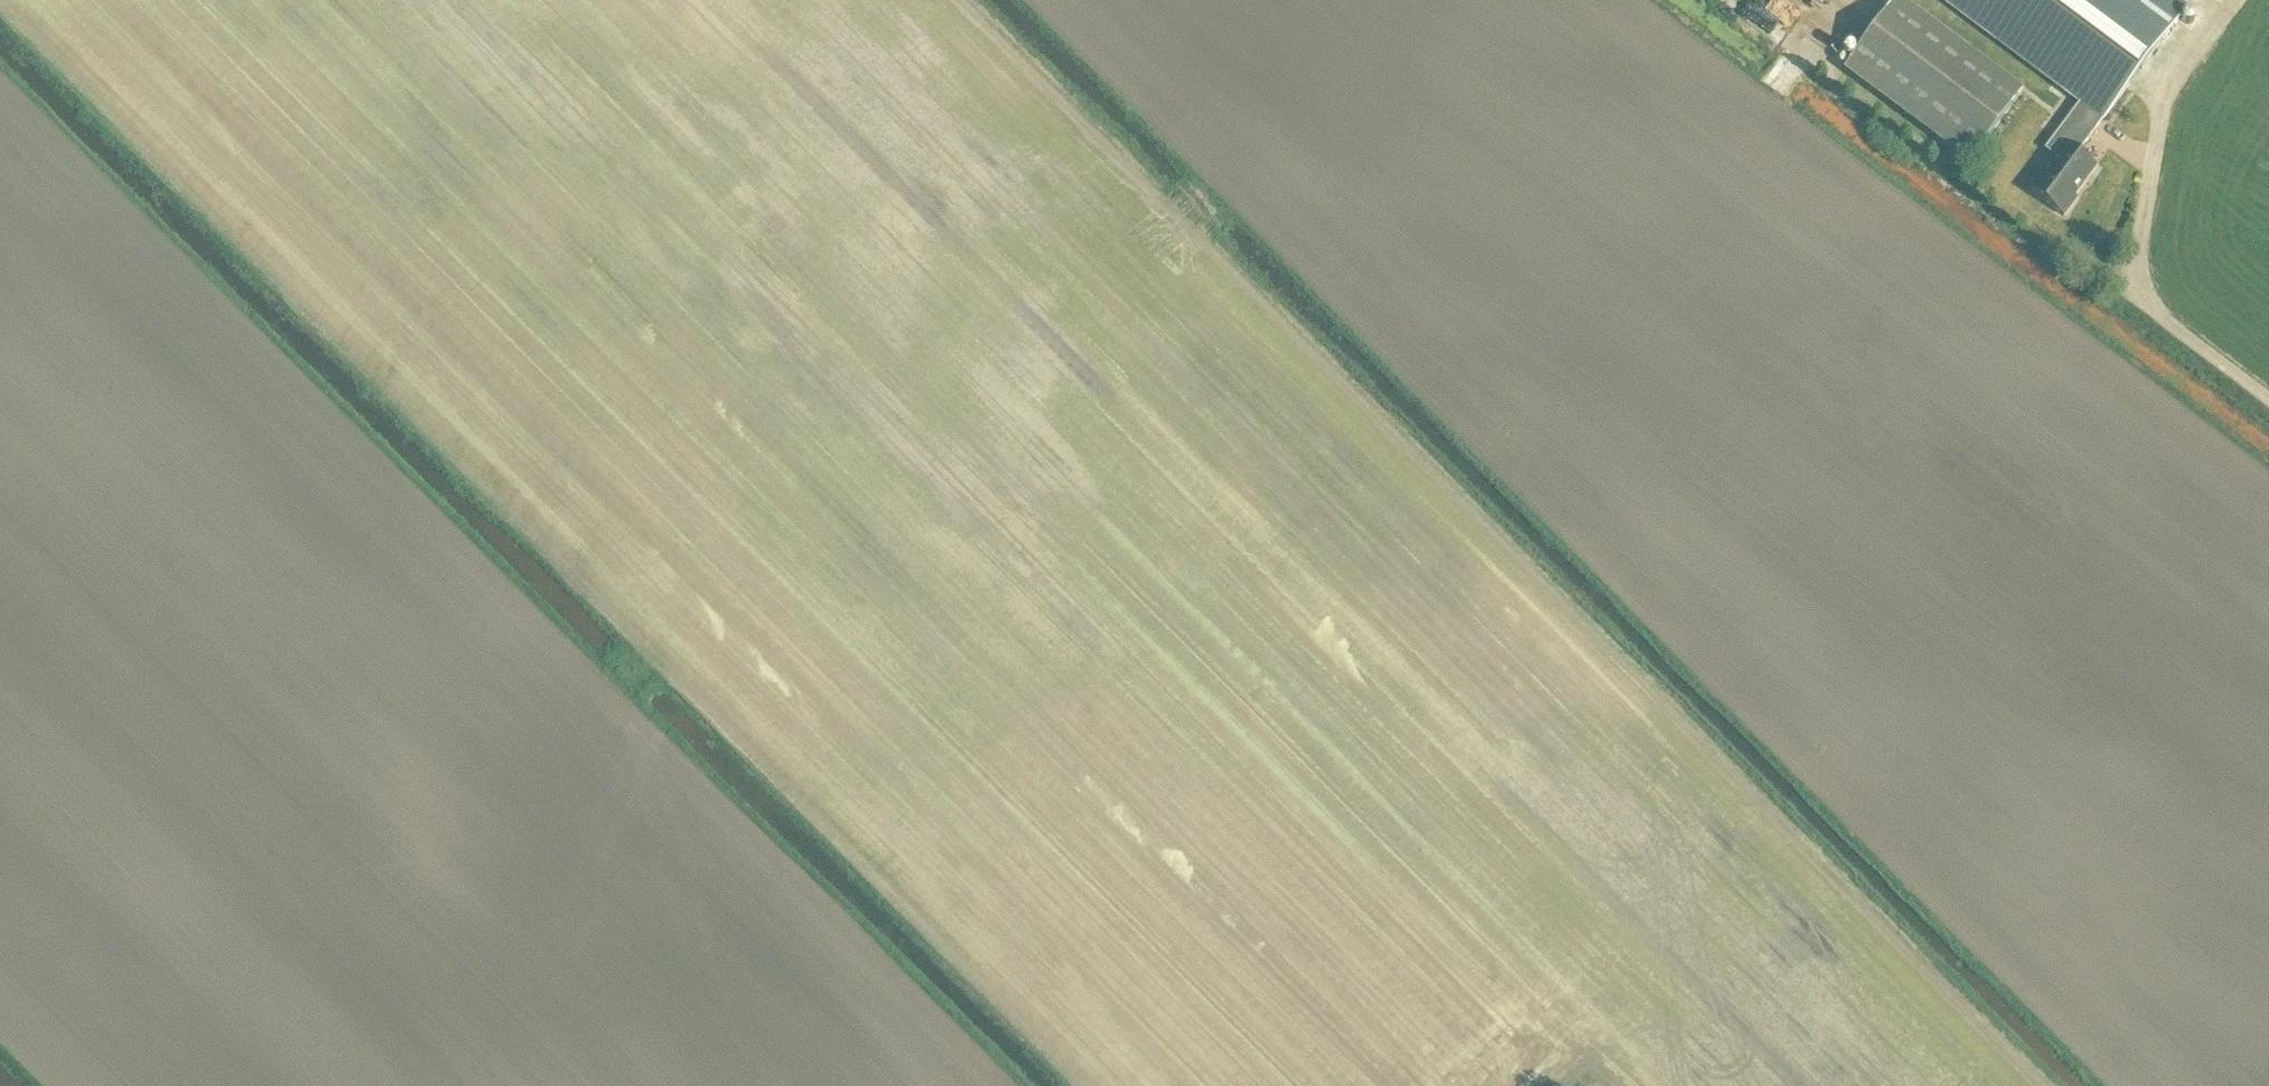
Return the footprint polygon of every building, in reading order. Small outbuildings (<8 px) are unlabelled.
[(2081,105),(2045,153),(2055,160),(2030,194),(2064,220),(2076,202),(2073,200),(2095,171),(2077,157),(2187,9),(2174,0),(1940,0),(2081,105)] [(1897,2),(1844,73),(1969,166),(2022,95),(1897,2)] [(1786,49),(1763,80),(1781,94),(1804,63),(1786,49)]
